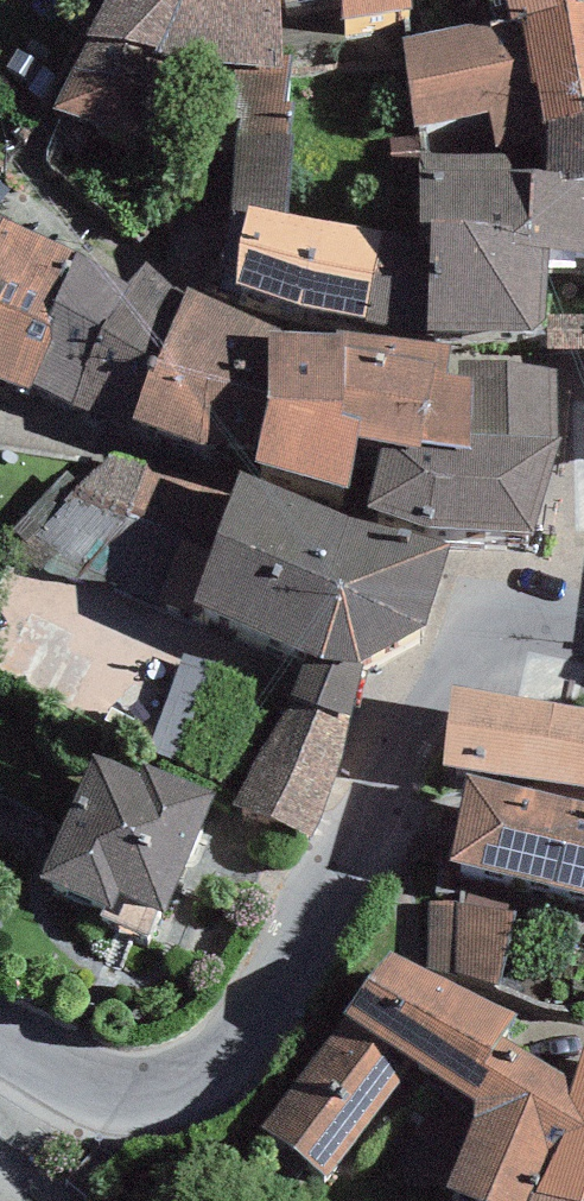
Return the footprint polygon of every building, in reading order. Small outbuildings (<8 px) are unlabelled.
[(57,116),(144,144),(163,67),(283,76),(279,3),(278,0),(114,0),(57,116)] [(337,32),(414,19),(411,0),(341,0),(337,32)] [(514,28),(527,25),(583,11),(583,0),(507,0),(514,28)] [(546,133),(583,126),(583,11),(527,25),(546,133)] [(514,28),(406,47),(422,167),(547,142),(546,133),(527,25),(514,28)] [(546,133),(547,142),(546,186),(583,189),(583,126),(546,133)] [(245,219),(298,226),(306,172),(253,165),(245,219)] [(420,250),(252,221),(239,298),(430,344),(543,344),(549,265),(534,264),(533,185),(421,185),(420,250)] [(546,186),(533,185),(534,264),(549,265),(583,267),(583,189),(546,186)] [(2,229),(0,233),(0,291),(5,294),(0,305),(0,384),(33,395),(34,391),(73,262),(74,259),(2,229)] [(134,296),(73,262),(34,391),(70,411),(196,455),(258,454),(254,478),(350,505),(360,454),(381,461),(372,525),(532,548),(560,455),(554,381),(509,372),(452,368),(453,356),(342,342),(340,351),(280,348),(284,340),(145,276),(134,296)] [(451,560),(242,494),(116,459),(81,487),(68,476),(13,536),(308,669),(233,813),(311,843),(352,727),(361,679),(424,640),(451,560)] [(456,701),(443,772),(583,797),(583,724),(456,701)] [(138,787),(92,767),(40,890),(111,920),(108,927),(155,947),(217,802),(145,771),(138,787)] [(471,801),(453,874),(583,906),(583,829),(471,801)] [(431,903),(425,978),(391,961),(262,1134),(329,1187),(414,1072),(476,1111),(477,1131),(445,1200),(583,1200),(583,1075),(579,1095),(502,1052),(519,1027),(495,1015),(514,918),(431,903)]
